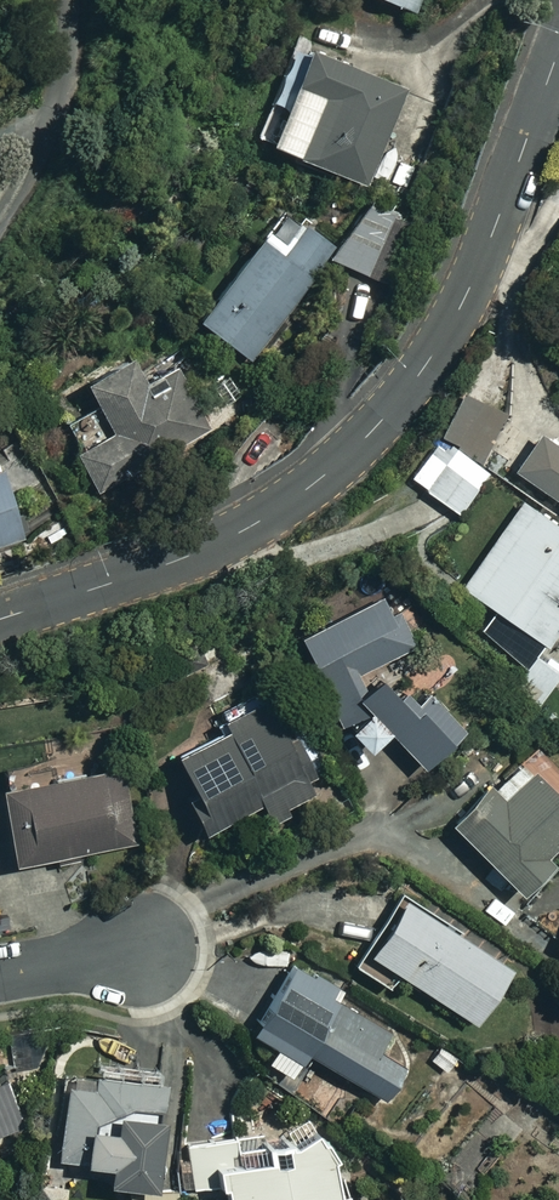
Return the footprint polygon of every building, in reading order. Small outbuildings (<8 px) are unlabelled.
[(415,9),(419,0),(395,0),(415,9)] [(401,88),(306,38),(256,134),(351,184),(401,88)] [(417,222),(363,193),(330,253),(383,283),(417,222)] [(332,245),(300,221),(277,251),(252,231),(191,312),(248,356),(332,245)] [(75,373),(107,424),(70,447),(98,493),(206,427),(166,363),(141,379),(120,346),(75,373)] [(228,371),(208,384),(226,410),(246,397),(228,371)] [(505,416),(464,393),(442,433),(483,455),(505,416)] [(535,429),(510,467),(558,498),(558,445),(535,429)] [(487,479),(433,438),(406,474),(459,515),(487,479)] [(15,534),(0,486),(0,539),(15,534)] [(517,496),(457,582),(491,606),(475,629),(526,664),(558,615),(558,525),(517,496)] [(378,722),(416,759),(455,718),(413,677),(428,670),(393,595),(380,601),(373,586),(292,624),(334,714),(360,740),(378,722)] [(310,786),(261,693),(213,719),(216,724),(167,751),(186,787),(179,791),(198,824),(254,794),(263,811),(310,786)] [(114,759),(0,778),(0,827),(7,868),(52,861),(50,848),(126,836),(114,759)] [(528,762),(496,795),(483,782),(446,819),(513,886),(540,859),(531,850),(558,822),(558,793),(528,762)] [(394,890),(350,962),(386,984),(395,969),(468,1014),(502,958),(394,890)] [(337,984),(288,953),(244,1022),(269,1038),(259,1053),(283,1068),(298,1045),(376,1094),(398,1060),(377,1047),(387,1031),(330,995),(337,984)] [(86,1067),(84,1079),(59,1077),(51,1149),(97,1154),(95,1170),(147,1176),(158,1076),(86,1067)] [(2,1076),(0,1077),(0,1122),(16,1117),(2,1076)] [(321,1127),(260,1133),(261,1150),(233,1153),(231,1132),(184,1137),(188,1183),(213,1180),(214,1194),(236,1192),(237,1199),(343,1199),(341,1181),(327,1182),(321,1127)] [(124,1185),(124,1199),(171,1199),(171,1184),(124,1185)]
